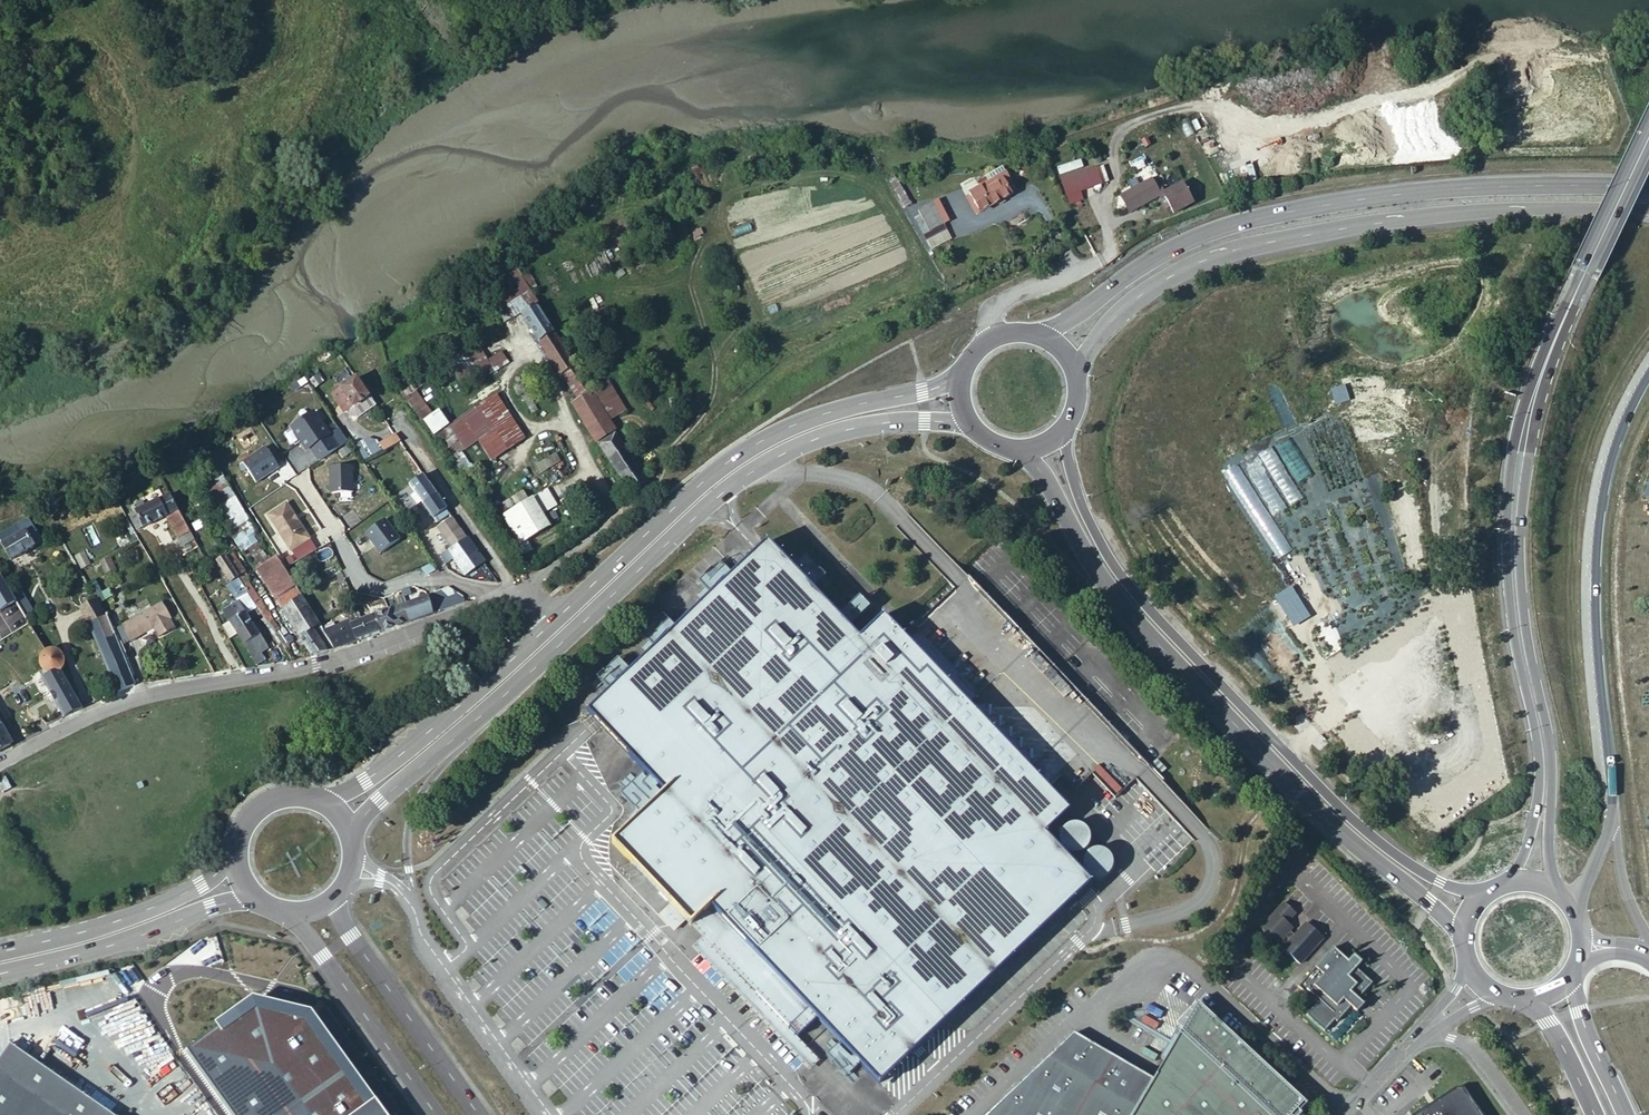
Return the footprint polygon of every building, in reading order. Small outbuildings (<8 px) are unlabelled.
[(1082,160),(1058,168),(1061,177),(1085,168),(1082,160)] [(1107,182),(1101,166),(1063,180),(1069,197),(1107,182)] [(1010,181),(1006,175),(970,194),(980,213),(1011,197),(1009,194),(1012,192),(1007,182),(1010,181)] [(896,177),(888,181),(908,216),(914,213),(896,177)] [(1130,215),(1163,196),(1155,179),(1121,197),(1130,215)] [(1193,204),(1182,184),(1162,194),(1173,214),(1193,204)] [(917,219),(916,220),(924,236),(944,226),(933,204),(914,213),(917,219)] [(947,232),(944,226),(924,236),(927,242),(947,232)] [(495,284),(500,293),(490,300),(505,323),(514,318),(515,319),(521,315),(536,305),(538,304),(522,279),(525,277),(513,266),(495,284)] [(536,305),(521,315),(539,343),(554,333),(536,305)] [(539,343),(560,376),(561,375),(575,366),(554,333),(539,343)] [(449,358),(465,386),(509,361),(503,351),(488,359),(477,341),(449,358)] [(577,400),(592,391),(575,366),(561,375),(577,400)] [(352,407),(353,409),(369,397),(356,379),(350,383),(347,380),(335,388),(337,392),(333,395),(345,412),(352,407)] [(527,392),(522,384),(514,388),(519,396),(527,392)] [(608,384),(597,390),(616,418),(626,412),(608,384)] [(597,390),(573,405),(596,443),(617,430),(611,421),(616,418),(597,390)] [(466,450),(479,442),(492,461),(523,442),(492,397),(450,425),(466,450)] [(316,411),(293,425),(308,454),(314,452),(321,463),(349,441),(339,428),(331,433),(316,411)] [(443,411),(430,417),(438,432),(450,427),(443,411)] [(395,435),(381,443),(386,451),(400,443),(395,435)] [(647,481),(615,436),(600,446),(630,492),(647,481)] [(281,468),(266,447),(244,463),(257,484),(281,468)] [(535,464),(538,473),(562,463),(558,454),(535,464)] [(355,494),(353,466),(330,467),(332,495),(355,494)] [(226,473),(205,482),(227,532),(248,523),(226,473)] [(406,480),(436,524),(450,515),(423,476),(417,481),(413,476),(406,480)] [(129,516),(137,531),(166,517),(178,511),(170,496),(146,507),(143,501),(132,507),(135,513),(129,516)] [(287,500),(268,511),(292,552),(313,540),(287,500)] [(549,527),(532,500),(503,517),(526,554),(533,550),(527,540),(549,527)] [(166,517),(181,547),(194,540),(178,511),(166,517)] [(403,540),(386,518),(368,533),(383,554),(403,540)] [(453,518),(439,528),(453,549),(467,539),(453,518)] [(29,519),(0,535),(0,542),(10,560),(42,543),(29,519)] [(202,519),(192,525),(196,532),(206,526),(202,519)] [(448,552),(465,575),(484,564),(467,539),(453,549),(448,552)] [(754,994),(787,1029),(796,1039),(816,1020),(878,1086),(917,1050),(929,1038),(931,1040),(934,1037),(932,1035),(1074,900),(1083,891),(1089,886),(1090,885),(1044,837),(1068,813),(1045,789),(1060,775),(1075,791),(1091,775),(1114,799),(1135,780),(1142,773),(1147,769),(1147,768),(1143,763),(1127,746),(1115,734),(967,578),(963,582),(912,630),(903,638),(883,617),(858,640),(767,544),(759,552),(587,714),(595,722),(664,794),(611,844),(676,912),(667,921),(672,926),(676,931),(685,922),(690,927),(754,994)] [(84,552),(75,557),(82,568),(90,564),(84,552)] [(234,553),(226,558),(231,565),(239,561),(234,553)] [(108,557),(101,561),(106,572),(114,569),(108,557)] [(277,557),(257,570),(310,656),(334,649),(324,633),(314,616),(296,588),(277,557)] [(226,558),(218,562),(232,584),(240,578),(231,565),(226,558)] [(239,561),(231,565),(240,578),(243,584),(250,579),(239,561)] [(1,575),(0,576),(0,612),(7,608),(17,602),(1,575)] [(232,584),(231,585),(240,597),(248,592),(243,584),(240,578),(232,584)] [(95,579),(87,583),(92,591),(99,587),(95,579)] [(441,591),(427,596),(431,607),(445,601),(444,599),(441,591)] [(259,609),(248,592),(240,597),(237,599),(239,602),(248,616),(259,609)] [(389,611),(372,617),(362,621),(352,625),(350,625),(355,641),(420,620),(435,614),(431,607),(427,596),(389,611)] [(85,630),(90,628),(118,694),(135,687),(105,615),(96,599),(80,608),(84,616),(79,619),(85,630)] [(17,602),(7,608),(14,620),(24,614),(17,602)] [(223,612),(230,623),(223,627),(230,640),(238,635),(245,647),(261,637),(248,616),(239,602),(223,612)] [(170,619),(162,604),(122,627),(131,642),(154,629),(159,637),(173,629),(168,620),(170,619)] [(322,629),(324,633),(334,649),(355,641),(350,625),(352,625),(350,619),(322,629)] [(262,654),(269,650),(261,637),(245,647),(255,664),(265,659),(262,654)] [(49,650),(46,652),(44,653),(43,655),(42,656),(42,658),(41,659),(41,661),(41,663),(41,665),(42,666),(42,668),(43,669),(44,671),(46,672),(47,673),(49,674),(50,674),(51,675),(52,675),(54,675),(55,675),(57,674),(59,674),(64,671),(65,666),(65,660),(62,655),(58,652),(55,650),(49,650)] [(51,675),(50,674),(42,678),(63,718),(83,709),(64,671),(59,674),(57,674),(55,675),(54,675),(52,675),(51,675)] [(109,688),(101,692),(104,699),(113,696),(109,688)] [(35,732),(30,723),(6,735),(12,745),(35,732)] [(12,745),(6,735),(0,724),(0,752),(12,745)] [(1068,841),(1069,839),(1069,837),(1068,835),(1066,834),(1064,833),(1062,834),(1060,835),(1059,837),(1059,839),(1059,841),(1061,843),(1063,844),(1065,844),(1067,843),(1068,841)] [(1095,849),(1094,849),(1092,850),(1090,850),(1088,851),(1087,852),(1085,853),(1083,855),(1082,857),(1080,860),(1080,862),(1080,865),(1080,868),(1081,870),(1081,872),(1083,875),(1085,877),(1087,878),(1089,879),(1091,880),(1093,880),(1096,881),(1097,880),(1100,880),(1101,880),(1104,878),(1106,877),(1107,875),(1109,873),(1110,871),(1111,868),(1111,864),(1111,862),(1109,858),(1108,856),(1107,854),(1105,852),(1102,851),(1100,850),(1098,849),(1095,849)] [(1295,913),(1281,900),(1260,926),(1300,963),(1323,939),(1304,921),(1293,933),(1290,930),(1292,927),(1287,922),(1295,913)] [(1333,947),(1298,985),(1316,1000),(1305,1012),(1323,1026),(1334,1015),(1336,1017),(1350,1002),(1355,1006),(1362,997),(1358,993),(1371,980),(1355,965),(1360,958),(1353,952),(1347,957),(1333,947)] [(304,979),(312,991),(319,986),(311,974),(304,979)] [(1123,1114),(1291,1114),(1307,1098),(1193,996),(1149,1072),(1123,1114)] [(185,1053),(229,1114),(379,1114),(309,1016),(254,1003),(185,1053)] [(1071,1029),(981,1114),(1123,1114),(1149,1072),(1071,1029)] [(10,1046),(0,1061),(0,1114),(113,1114),(10,1046)] [(1416,1114),(1480,1114),(1463,1089),(1455,1090),(1416,1114)]
